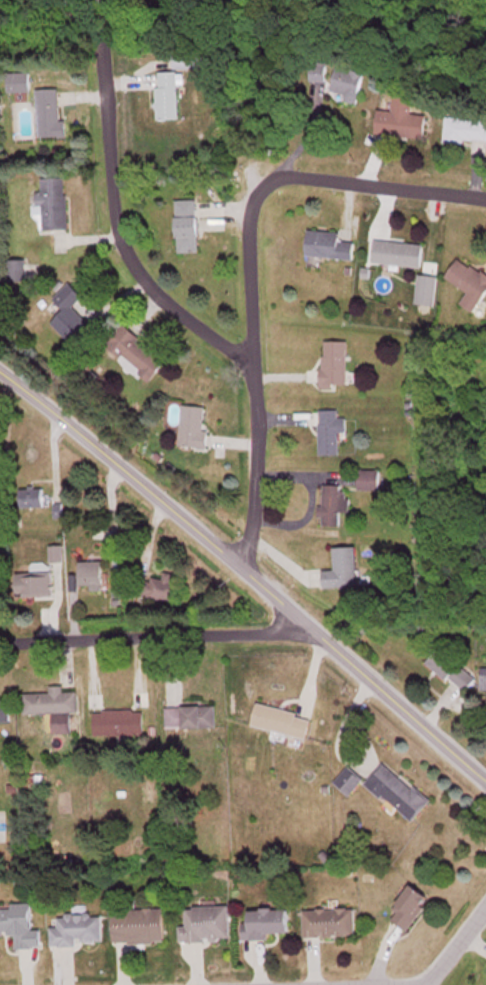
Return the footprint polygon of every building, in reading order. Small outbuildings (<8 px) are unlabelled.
[(177,69),(205,72),(206,61),(179,58),(177,69)] [(332,65),(315,65),(315,85),(332,85),(332,65)] [(370,76),(343,69),(337,93),(363,100),(370,76)] [(182,123),(181,74),(159,75),(160,123),(182,123)] [(32,76),(3,76),(3,95),(32,95),(32,76)] [(69,141),(69,123),(61,123),(61,92),(39,92),(39,141),(69,141)] [(381,113),(379,137),(428,142),(430,118),(416,117),(418,97),(399,95),(397,114),(381,113)] [(450,119),(448,139),(485,144),(485,124),(450,119)] [(69,232),(68,180),(39,181),(40,233),(69,232)] [(179,255),(201,255),(201,202),(179,202),(179,255)] [(342,235),(309,233),(308,259),(355,261),(356,244),(342,243),(342,235)] [(425,247),(376,242),(374,266),(423,270),(425,247)] [(469,294),(462,307),(477,316),(485,301),(485,275),(459,260),(447,281),(469,294)] [(26,263),(12,263),(12,283),(26,283),(26,263)] [(436,309),(440,280),(421,277),(417,306),(436,309)] [(89,324),(75,309),(85,299),(71,285),(54,302),(65,314),(53,326),(69,343),(89,324)] [(147,386),(166,366),(127,327),(108,346),(147,386)] [(349,389),(349,343),(323,343),(323,389),(349,389)] [(210,433),(205,432),(207,409),(184,407),(180,448),(208,451),(210,433)] [(341,459),(341,435),(348,435),(348,421),(340,421),(340,413),(320,413),(321,459),(341,459)] [(380,493),(380,472),(360,472),(360,493),(380,493)] [(341,529),(341,516),(349,516),(349,488),(324,488),(324,529),(341,529)] [(46,491),(22,491),(22,510),(46,510),(46,491)] [(325,575),(326,591),(361,590),(359,550),(336,551),(337,574),(325,575)] [(56,601),(56,571),(33,571),(33,576),(23,576),(23,601),(56,601)] [(105,599),(105,571),(74,571),(74,599),(105,599)] [(177,606),(181,586),(174,584),(175,577),(164,575),(163,583),(146,580),(142,600),(177,606)] [(436,667),(465,697),(478,684),(449,654),(436,667)] [(217,732),(217,709),(181,709),(181,683),(167,683),(168,733),(217,732)] [(80,717),(79,695),(65,695),(65,690),(52,690),(52,696),(24,697),(25,718),(80,717)] [(11,703),(0,703),(0,726),(12,726),(11,703)] [(259,707),(253,729),(308,743),(314,720),(259,707)] [(96,714),(96,739),(145,739),(145,714),(96,714)] [(432,801),(383,767),(367,790),(416,824),(432,801)] [(365,783),(350,770),(335,787),(350,800),(365,783)] [(390,918),(408,933),(433,903),(416,888),(390,918)] [(43,951),(43,933),(34,933),(34,907),(14,907),(14,913),(0,913),(0,938),(19,938),(19,952),(43,951)] [(232,910),(189,910),(189,930),(182,930),(182,945),(232,945),(232,910)] [(247,943),(270,942),(270,938),(292,937),(291,912),(246,914),(247,943)] [(115,913),(116,948),(167,947),(166,913),(115,913)] [(306,940),(357,940),(357,913),(306,913),(306,940)] [(103,918),(59,918),(59,931),(53,931),(53,949),(103,949),(103,918)]
